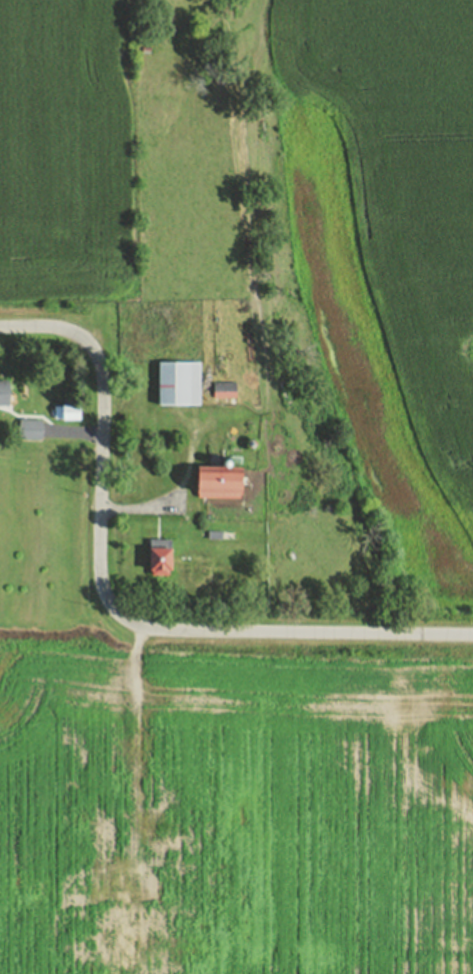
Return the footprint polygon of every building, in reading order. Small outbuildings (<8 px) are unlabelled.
[(197,404),(155,404),(155,361),(197,362),(197,404)] [(212,382),(212,397),(234,397),(234,382),(212,382)] [(75,404),(75,419),(51,419),(51,404),(75,404)] [(38,419),(38,439),(16,439),(16,419),(38,419)] [(238,496),(239,467),(194,467),(194,496),(238,496)] [(169,540),(146,540),(146,569),(149,569),(149,575),(169,575),(169,540)]
